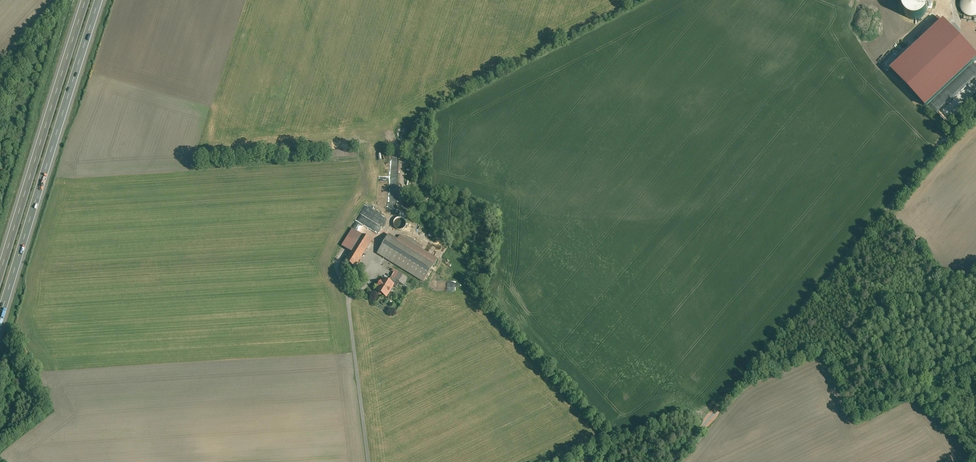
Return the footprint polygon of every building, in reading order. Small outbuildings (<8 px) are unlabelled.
[(962,0),(961,4),(962,9),(964,12),(968,15),(972,15),(975,15),(975,0),(962,0)] [(915,80),(927,70),(919,60),(912,66),(915,70),(910,75),(915,80)] [(360,215),(357,222),(377,233),(381,226),(360,215)] [(371,241),(361,234),(356,242),(366,249),(371,241)] [(423,246),(406,236),(400,236),(396,243),(388,237),(385,241),(431,269),(437,259),(421,249),(423,246)] [(431,269),(385,241),(377,253),(423,282),(431,269)] [(366,249),(356,242),(345,261),(355,268),(366,249)] [(395,279),(399,282),(404,285),(408,279),(399,273),(395,279)] [(391,277),(388,281),(384,279),(382,281),(381,281),(377,287),(378,288),(376,291),(379,292),(378,293),(379,294),(380,295),(381,295),(382,294),(386,297),(389,292),(389,291),(392,285),(396,287),(399,282),(395,279),(391,277)]
